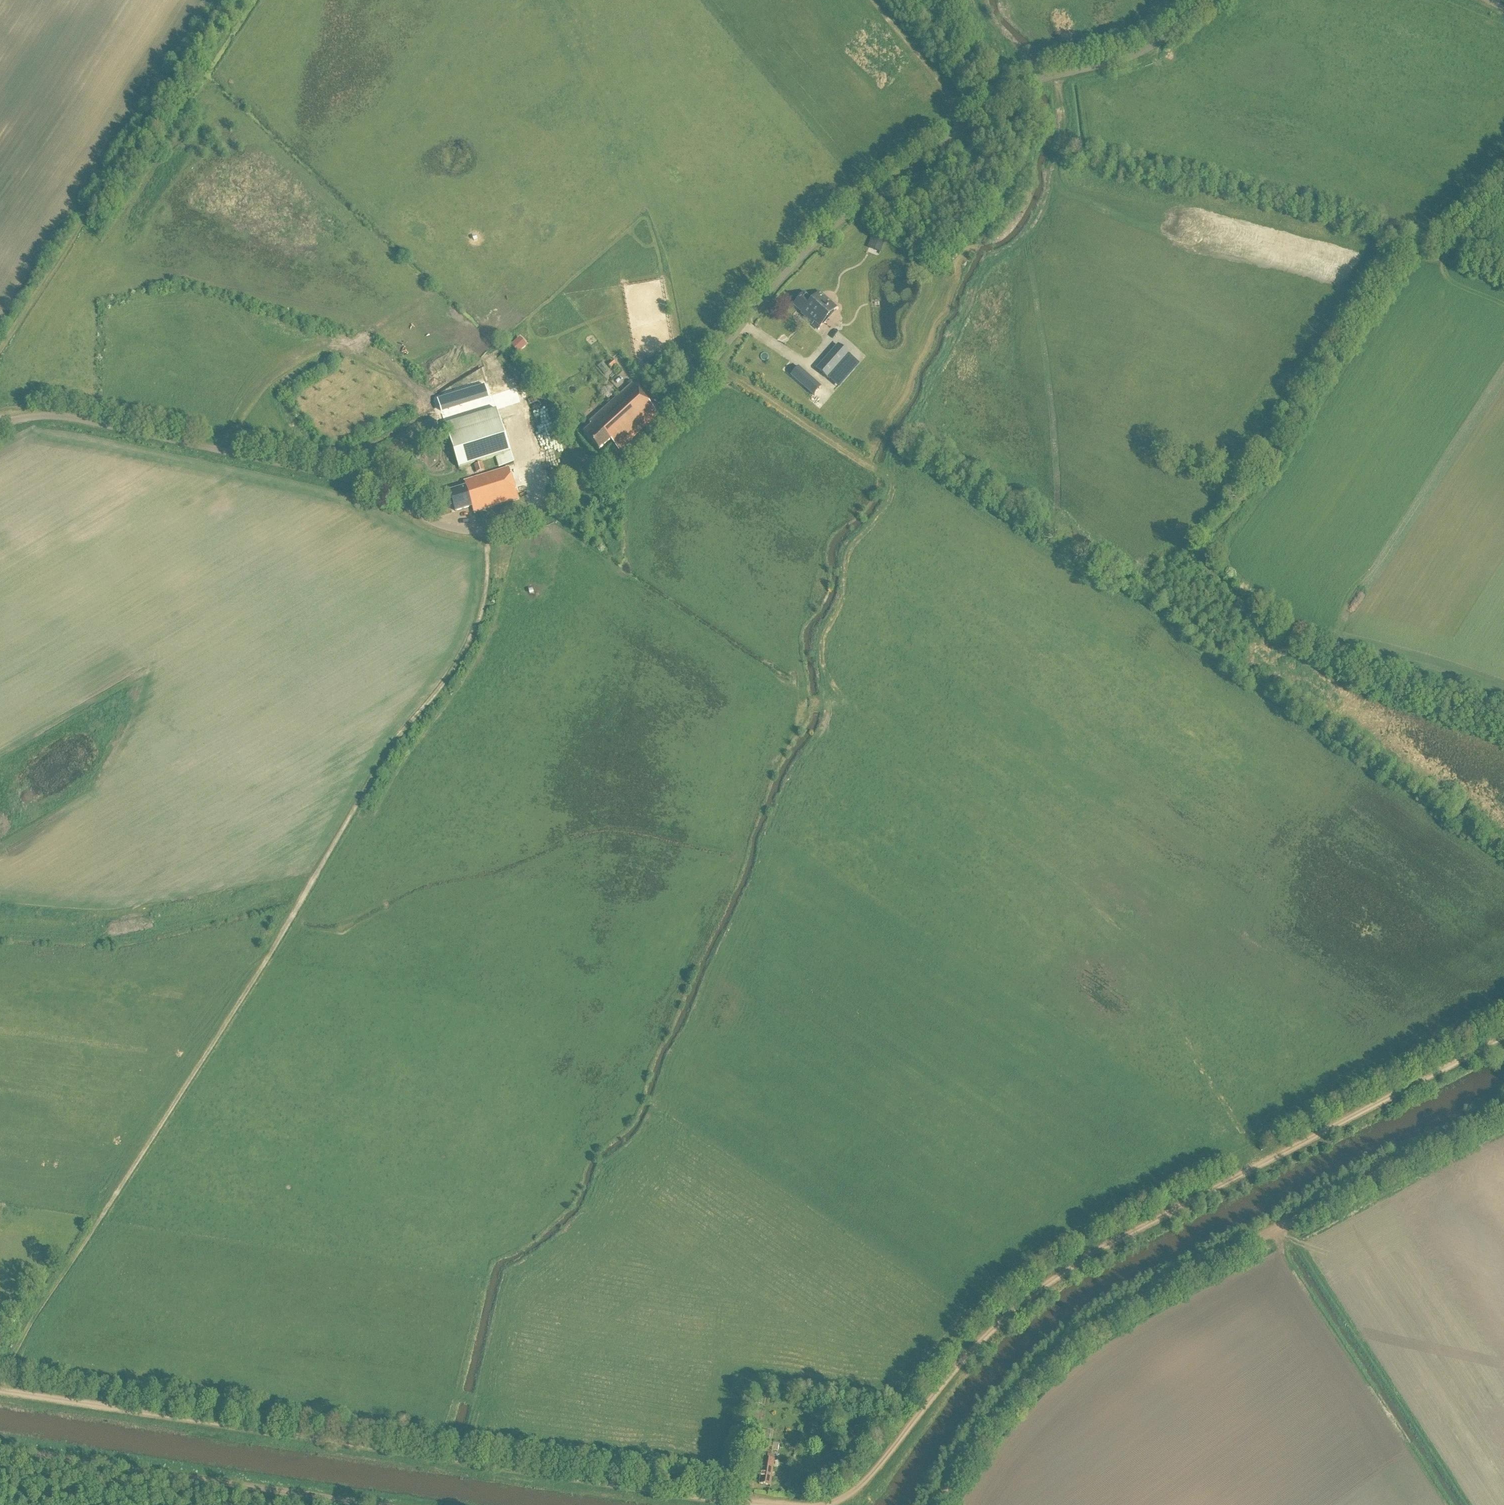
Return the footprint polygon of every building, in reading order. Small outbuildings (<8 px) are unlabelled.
[(881,251),(884,243),(871,238),(868,246),(881,251)] [(813,302),(804,294),(794,306),(802,313),(802,314),(805,317),(804,318),(812,325),(815,322),(820,327),(837,309),(820,294),(813,302)] [(849,355),(838,346),(817,370),(828,379),(849,355)] [(607,362),(601,365),(606,376),(613,372),(607,362)] [(623,389),(631,381),(622,372),(614,381),(623,389)] [(821,387),(808,376),(800,385),(813,396),(821,387)] [(618,451),(658,414),(631,385),(590,423),(592,426),(583,434),(599,451),(609,442),(618,451)] [(510,453),(500,421),(448,437),(458,469),(496,457),(510,453)] [(476,523),(527,507),(513,464),(478,475),(479,478),(464,483),(465,488),(449,493),(455,512),(471,507),(476,523)] [(469,467),(471,475),(479,473),(476,465),(469,467)] [(772,1431),(756,1428),(755,1437),(770,1440),(772,1431)] [(764,1460),(760,1484),(771,1486),(775,1461),(764,1460)]
